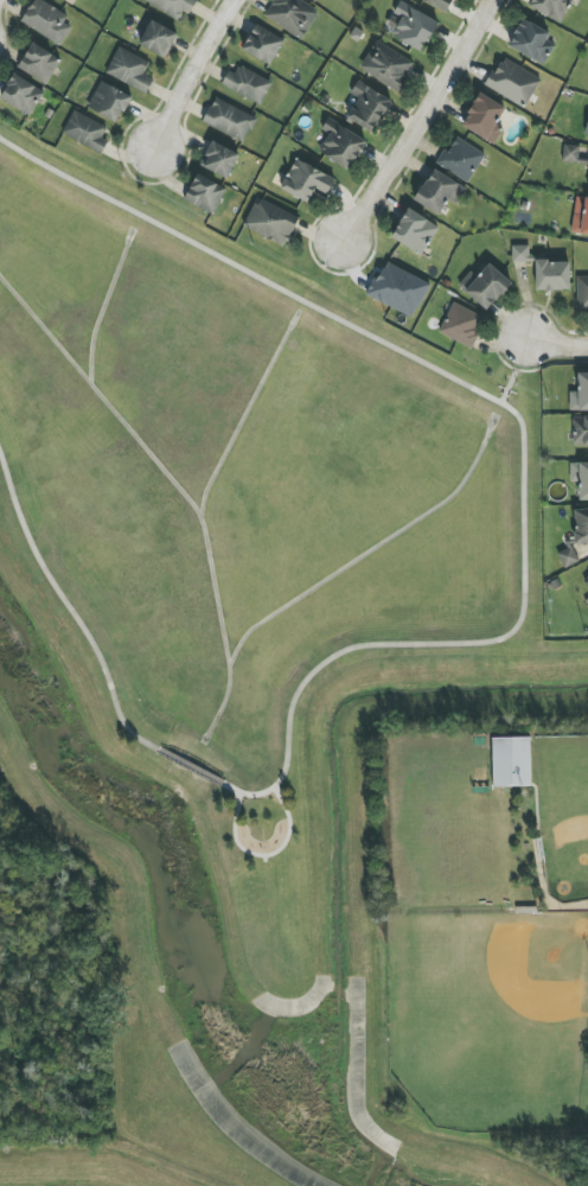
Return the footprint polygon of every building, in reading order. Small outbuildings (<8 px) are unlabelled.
[(60,45),(75,22),(38,0),(34,0),(21,22),(60,45)] [(197,0),(145,0),(144,2),(180,19),(184,10),(191,13),(197,0)] [(302,40),(319,11),(301,0),(274,0),(264,16),(302,40)] [(387,23),(395,28),(391,34),(421,53),(439,23),(400,0),(387,23)] [(447,11),(452,0),(422,0),(447,11)] [(530,9),(563,23),(572,0),(533,0),(530,9)] [(555,44),(546,40),(550,32),(521,19),(508,47),(545,64),(555,44)] [(165,59),(178,34),(151,20),(138,44),(165,59)] [(285,41),(257,24),(242,49),(269,66),(285,41)] [(397,92),(415,64),(377,40),(360,68),(397,92)] [(49,84),(60,57),(30,44),(18,70),(49,84)] [(105,73),(146,94),(154,79),(144,74),(150,62),(119,46),(105,73)] [(527,106),(540,76),(500,59),(486,89),(527,106)] [(261,104),(272,81),(240,67),(236,74),(229,71),(222,86),(261,104)] [(1,101),(32,115),(44,89),(12,74),(1,101)] [(373,133),(392,100),(358,81),(351,93),(358,98),(347,118),(373,133)] [(131,95),(100,82),(88,109),(119,122),(131,95)] [(495,144),(503,129),(496,125),(506,107),(480,93),(462,126),(495,144)] [(203,124),(246,142),(257,117),(214,98),(203,124)] [(108,141),(102,138),(107,127),(73,111),(62,134),(102,153),(108,141)] [(367,142),(330,117),(322,130),(328,134),(318,151),(348,170),(367,142)] [(486,155),(456,136),(438,164),(468,183),(486,155)] [(228,179),(239,154),(212,141),(200,166),(228,179)] [(579,146),(563,145),(562,162),(578,162),(579,146)] [(281,189),(309,202),(315,188),(328,195),(336,178),(295,159),(281,189)] [(415,201),(439,215),(448,200),(457,205),(467,188),(433,169),(415,201)] [(226,186),(196,174),(185,202),(215,214),(226,186)] [(244,228),(286,246),(299,216),(258,197),(244,228)] [(585,198),(583,215),(574,214),(572,234),(587,235),(587,198),(585,198)] [(439,226),(408,209),(391,238),(422,255),(439,226)] [(530,246),(512,245),(512,262),(529,262),(530,246)] [(430,283),(385,261),(368,296),(413,318),(430,283)] [(569,261),(536,262),(537,291),(570,290),(569,261)] [(471,271),(458,286),(488,311),(512,283),(489,263),(478,277),(471,271)] [(577,309),(587,309),(587,276),(577,276),(577,309)] [(486,318),(453,302),(439,332),(471,348),(486,318)] [(579,373),(579,392),(570,392),(570,411),(587,411),(587,373),(579,373)] [(572,417),(573,447),(587,446),(587,417),(572,417)] [(570,463),(571,482),(579,482),(580,501),(587,501),(587,463),(570,463)] [(575,509),(575,543),(587,542),(587,509),(575,509)] [(579,561),(572,546),(557,553),(565,568),(579,561)] [(530,737),(492,738),(493,787),(531,786),(530,737)]
